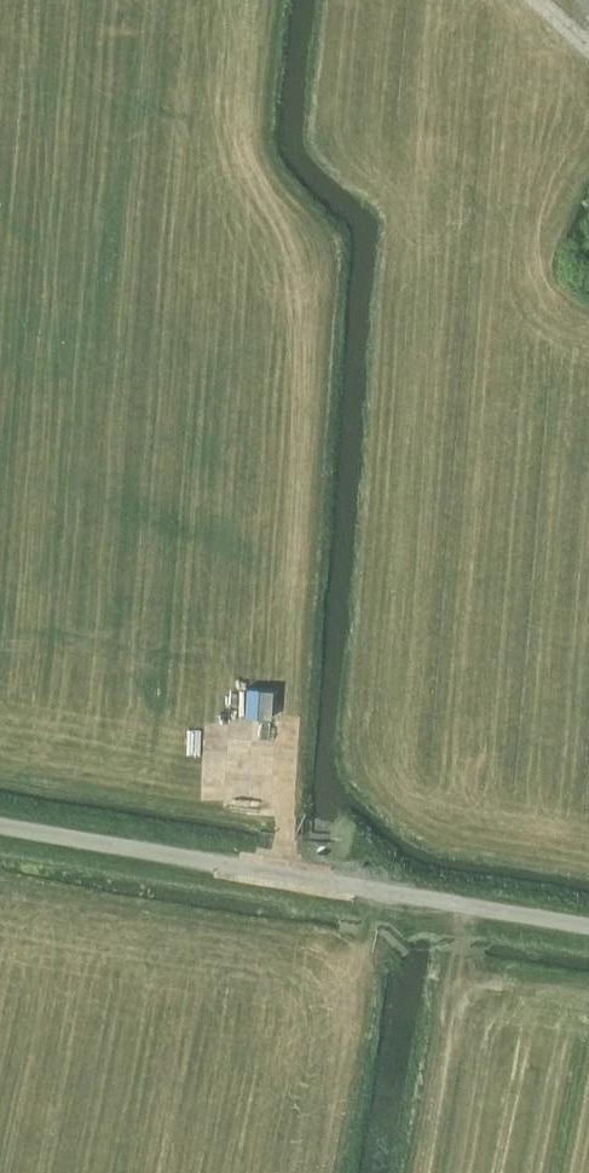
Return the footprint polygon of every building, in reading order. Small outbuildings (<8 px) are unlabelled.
[(329,844),(330,831),(315,831),(315,844),(329,844)]
